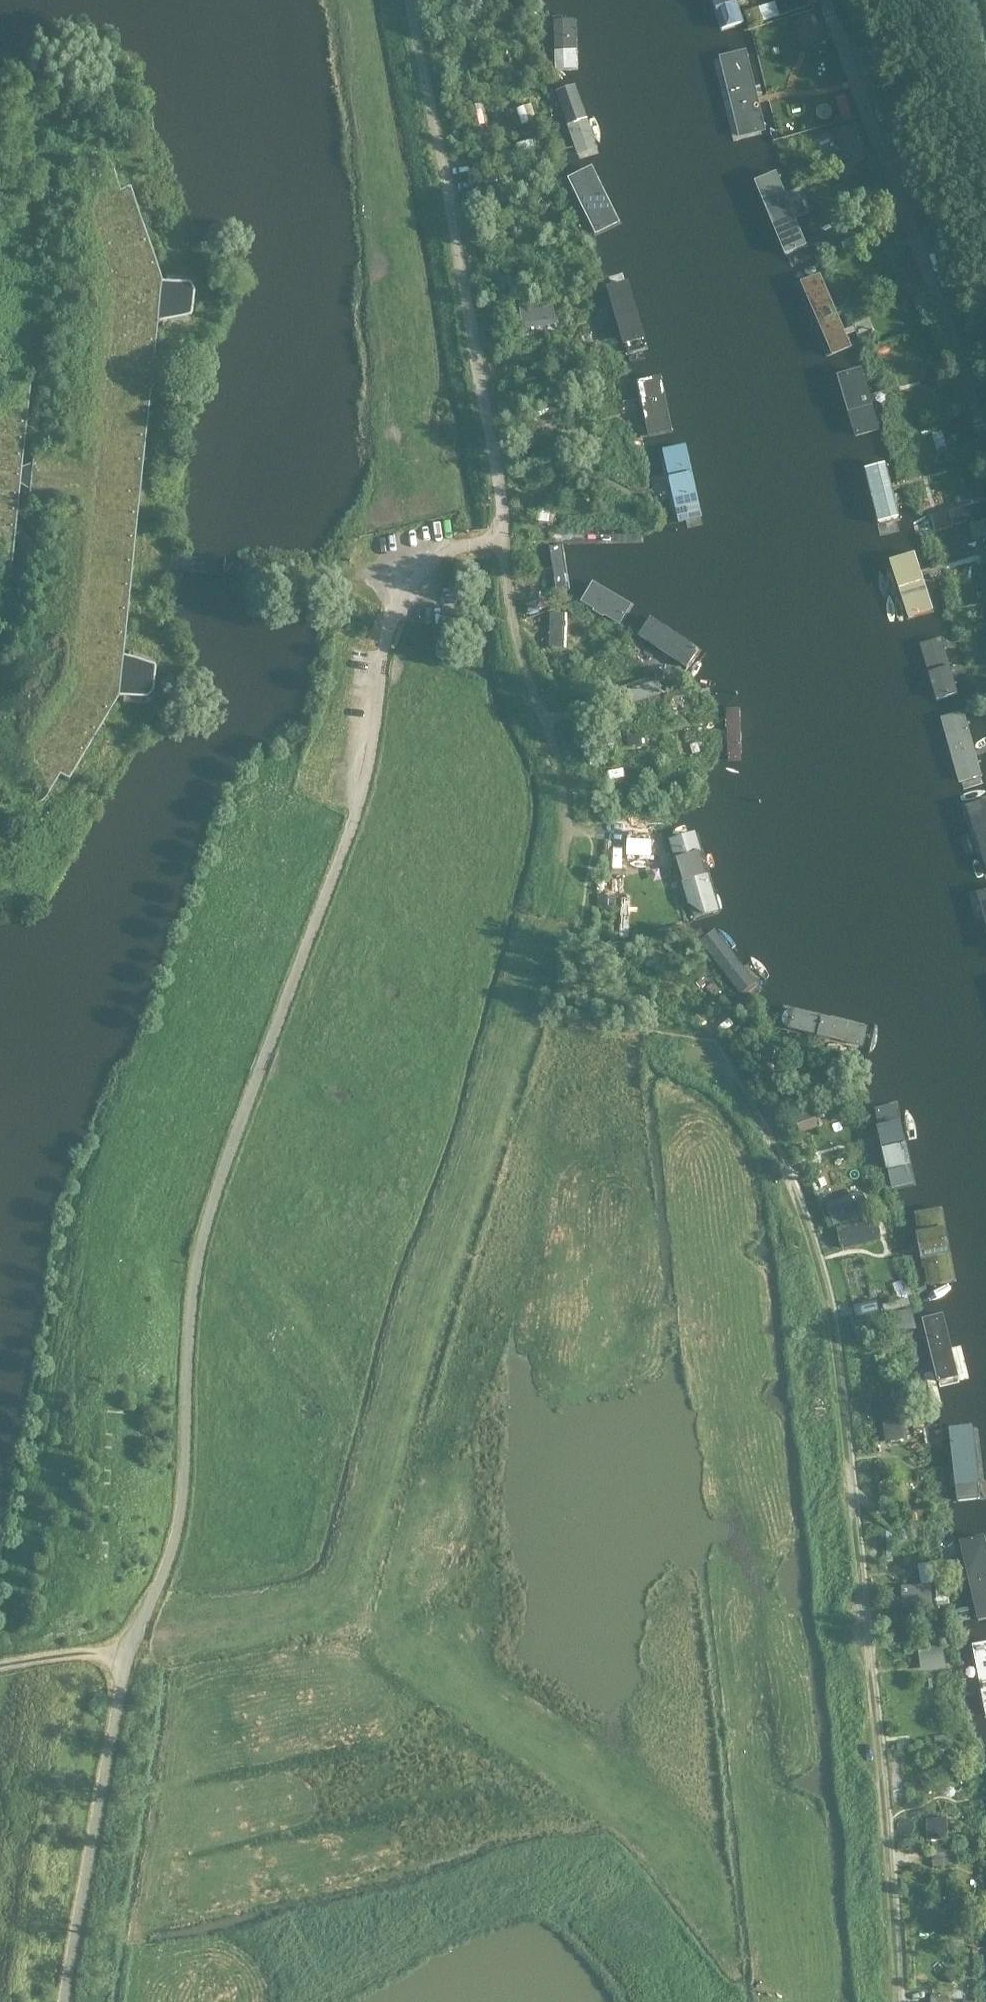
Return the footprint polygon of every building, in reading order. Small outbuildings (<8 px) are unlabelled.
[(721,34),(745,27),(737,0),(711,0),(721,34)] [(780,17),(803,9),(800,0),(776,0),(774,1),(775,3),(780,17)] [(763,22),(759,8),(744,13),(749,27),(763,22)] [(795,20),(806,51),(825,44),(814,13),(795,20)] [(578,22),(555,23),(556,73),(579,73),(578,22)] [(719,58),(736,143),(741,151),(749,153),(755,148),(755,139),(739,54),(734,48),(721,50),(719,58)] [(593,146),(576,90),(556,95),(573,152),(593,146)] [(470,107),(474,126),(488,123),(484,104),(470,107)] [(161,314),(165,313),(193,308),(194,307),(195,306),(195,281),(194,279),(192,278),(170,276),(166,276),(164,270),(133,185),(124,188),(122,184),(115,162),(113,160),(112,158),(111,157),(109,156),(107,155),(106,155),(104,154),(103,157),(113,185),(110,186),(107,188),(104,192),(101,197),(99,201),(97,207),(97,212),(119,282),(99,470),(38,463),(38,460),(36,440),(34,440),(31,466),(21,470),(26,416),(30,387),(30,384),(29,383),(29,381),(28,379),(28,377),(27,376),(26,374),(24,376),(19,402),(18,415),(1,413),(0,422),(0,538),(5,539),(3,552),(3,579),(3,580),(4,579),(6,578),(7,577),(8,575),(9,573),(10,571),(10,569),(13,544),(19,486),(28,491),(28,494),(25,517),(28,517),(34,499),(35,494),(95,500),(77,678),(41,735),(39,740),(38,745),(38,750),(39,755),(40,760),(42,765),(46,768),(49,771),(32,798),(32,801),(34,801),(36,801),(38,800),(40,799),(41,799),(43,797),(45,796),(57,777),(61,771),(69,776),(122,689),(126,690),(148,693),(150,693),(152,691),(157,665),(156,663),(155,662),(129,654),(125,652),(144,485),(161,314)] [(621,224),(593,170),(570,182),(598,236),(621,224)] [(753,186),(783,262),(807,252),(776,176),(753,186)] [(194,272),(170,270),(170,276),(192,278),(194,279),(195,281),(195,306),(194,307),(193,308),(165,313),(166,319),(186,316),(195,311),(197,308),(198,305),(199,286),(199,280),(199,276),(198,273),(195,272),(194,272)] [(794,288),(827,364),(853,353),(820,277),(794,288)] [(552,303),(520,308),(523,328),(554,323),(552,303)] [(632,311),(616,315),(628,363),(644,359),(632,311)] [(837,381),(855,441),(882,433),(863,373),(837,381)] [(657,381),(639,383),(644,443),(662,441),(657,381)] [(538,412),(526,415),(531,432),(543,428),(542,424),(569,416),(565,400),(537,407),(538,412)] [(959,404),(953,406),(954,409),(957,418),(963,416),(959,404)] [(954,409),(941,413),(944,422),(957,418),(954,409)] [(958,424),(945,428),(949,439),(962,435),(958,424)] [(687,448),(662,453),(678,528),(704,522),(687,448)] [(862,474),(876,531),(903,524),(888,468),(862,474)] [(976,519),(985,516),(985,504),(951,512),(954,524),(976,519)] [(536,520),(541,521),(548,522),(550,509),(539,506),(536,520)] [(974,535),(985,532),(985,520),(970,524),(972,535),(974,535)] [(572,595),(566,550),(551,552),(557,597),(572,595)] [(891,567),(909,623),(935,615),(917,559),(891,567)] [(637,608),(595,583),(581,606),(623,631),(637,608)] [(548,647),(559,646),(566,646),(565,613),(547,614),(548,647)] [(696,656),(647,623),(635,639),(685,672),(696,656)] [(919,646),(936,704),(960,697),(944,639),(919,646)] [(126,690),(125,696),(148,699),(150,699),(153,698),(155,696),(156,692),(157,686),(160,665),(159,663),(158,661),(150,654),(131,648),(129,654),(155,662),(156,663),(157,665),(152,691),(150,693),(148,693),(126,690)] [(655,678),(626,687),(632,704),(661,694),(655,678)] [(951,728),(966,780),(982,776),(967,723),(951,728)] [(642,746),(640,732),(626,734),(628,747),(642,746)] [(614,735),(606,736),(607,744),(615,743),(614,735)] [(9,789),(10,789),(0,767),(0,794),(8,790),(14,802),(15,802),(9,789)] [(985,860),(985,799),(969,804),(985,860)] [(652,855),(652,836),(628,835),(628,854),(652,855)] [(697,835),(670,843),(693,924),(720,916),(697,835)] [(607,878),(599,877),(593,876),(591,889),(604,891),(607,878)] [(985,933),(985,895),(976,898),(985,933)] [(602,896),(602,906),(613,906),(614,896),(602,896)] [(688,933),(686,924),(662,929),(664,939),(688,933)] [(717,933),(701,945),(745,1000),(761,988),(717,933)] [(718,992),(724,987),(717,979),(712,984),(718,992)] [(784,1010),(780,1032),(863,1050),(868,1029),(784,1010)] [(875,1112),(893,1194),(915,1189),(896,1107),(875,1112)] [(822,1110),(811,1114),(815,1126),(826,1122),(822,1110)] [(880,1193),(850,1200),(854,1216),(884,1208),(880,1193)] [(916,1217),(930,1290),(959,1285),(945,1212),(916,1217)] [(876,1219),(837,1228),(842,1247),(880,1237),(876,1219)] [(893,1312),(894,1319),(885,1320),(888,1335),(916,1330),(912,1309),(893,1312)] [(923,1322),(942,1392),(963,1386),(944,1316),(923,1322)] [(889,1396),(880,1394),(879,1402),(887,1404),(889,1396)] [(902,1418),(875,1422),(878,1442),(905,1438),(902,1418)] [(951,1432),(957,1506),(981,1504),(975,1430),(951,1432)] [(978,1626),(985,1624),(985,1541),(951,1549),(955,1567),(963,1565),(978,1626)] [(936,1569),(919,1570),(920,1586),(936,1585),(936,1569)] [(948,1587),(942,1588),(937,1588),(936,1588),(937,1606),(941,1605),(947,1605),(949,1605),(948,1587)] [(904,1605),(929,1603),(928,1588),(903,1589),(904,1605)] [(971,1648),(985,1713),(985,1644),(971,1648)] [(942,1648),(918,1651),(919,1663),(943,1660),(942,1648)] [(951,1818),(926,1818),(926,1840),(951,1840),(951,1818)] [(953,1868),(953,1846),(953,1842),(932,1843),(933,1868),(953,1868)] [(937,1897),(937,1899),(937,1900),(938,1902),(938,1903),(939,1904),(940,1905),(942,1906),(943,1906),(945,1906),(946,1906),(948,1906),(949,1905),(950,1904),(951,1903),(952,1902),(952,1900),(952,1899),(952,1897),(952,1896),(951,1894),(950,1893),(949,1892),(948,1892),(946,1891),(945,1891),(943,1891),(942,1892),(940,1892),(939,1893),(938,1894),(938,1896),(937,1897)]
